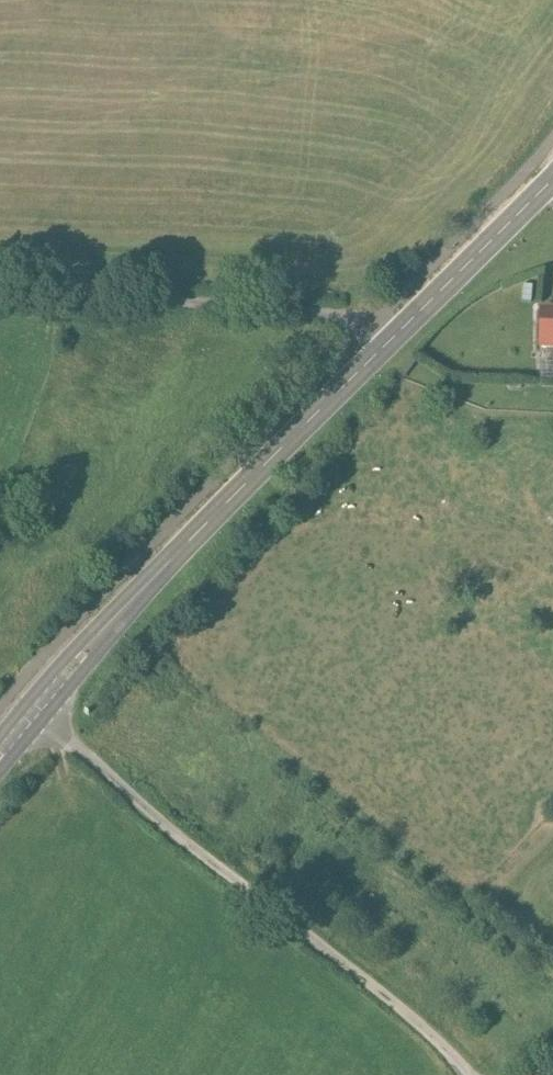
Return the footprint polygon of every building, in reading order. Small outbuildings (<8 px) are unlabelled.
[(540,314),(538,348),(552,349),(552,315),(540,314)]
